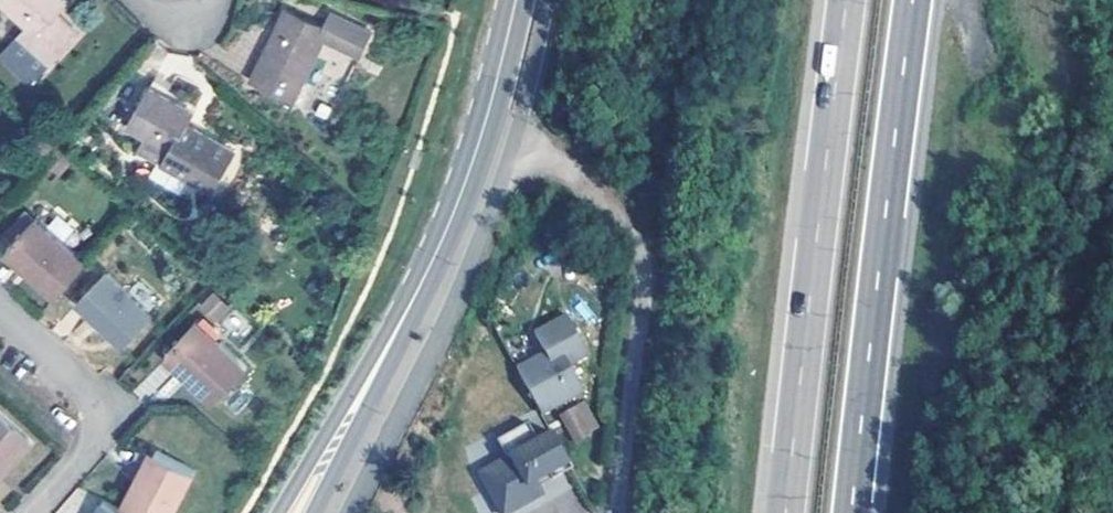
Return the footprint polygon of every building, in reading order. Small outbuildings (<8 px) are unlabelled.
[(67,0),(6,0),(42,35),(32,48),(53,68),(83,35),(63,15),(72,5),(67,0)] [(335,31),(293,12),(258,87),(299,107),(329,45),(372,66),(383,42),(341,20),(335,31)] [(174,87),(159,78),(131,124),(161,143),(155,155),(215,193),(236,154),(193,128),(199,114),(170,95),(174,87)] [(51,154),(57,148),(48,141),(34,156),(42,164),(51,154)] [(38,219),(27,209),(4,235),(13,245),(38,219)] [(87,264),(38,219),(13,245),(9,249),(27,266),(25,269),(57,297),(87,264)] [(27,266),(9,249),(4,255),(22,272),(25,269),(27,266)] [(149,316),(106,273),(78,301),(122,344),(149,316)] [(213,292),(197,308),(214,326),(231,310),(213,292)] [(544,347),(516,362),(542,409),(583,385),(569,358),(588,348),(566,309),(533,327),(544,347)] [(243,370),(194,323),(165,354),(182,370),(178,374),(211,403),(243,370)] [(182,370),(165,354),(159,361),(176,376),(178,374),(182,370)] [(158,363),(133,389),(144,400),(169,374),(158,363)] [(576,401),(560,410),(574,436),(590,427),(576,401)] [(0,414),(0,475),(30,443),(0,414)] [(507,452),(480,467),(504,510),(543,488),(539,480),(536,475),(548,468),(551,474),(572,462),(552,427),(537,435),(527,417),(497,434),(507,452)] [(155,451),(146,446),(135,469),(137,469),(144,472),(155,451)] [(119,509),(126,512),(172,512),(194,469),(155,451),(144,472),(137,469),(119,509)] [(536,475),(539,480),(551,474),(548,468),(536,475)] [(119,509),(102,501),(95,512),(126,512),(119,509)]
